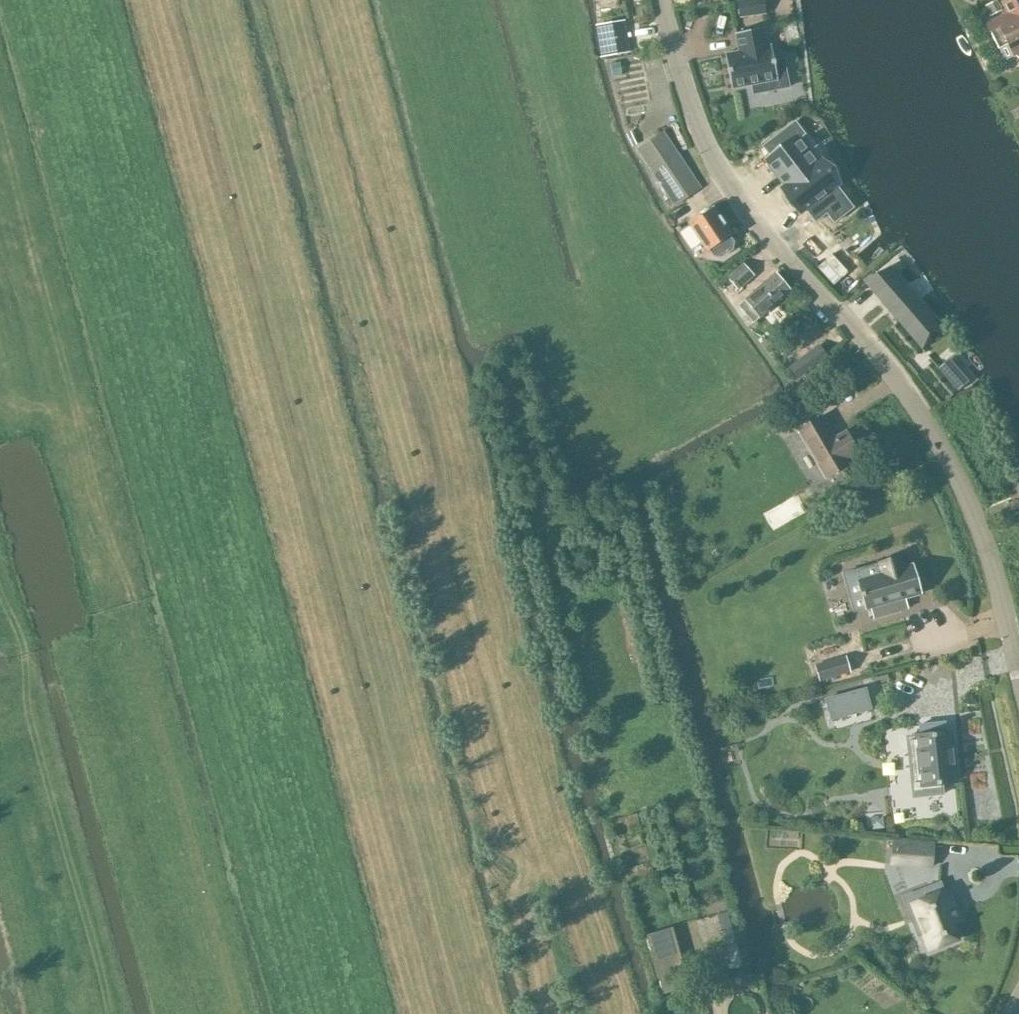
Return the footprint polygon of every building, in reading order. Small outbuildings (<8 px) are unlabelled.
[(736,21),(775,15),(772,0),(738,0),(733,1),(736,21)] [(996,0),(985,6),(990,16),(1001,9),(996,0)] [(1000,1),(1006,13),(987,23),(990,30),(999,48),(1008,43),(1014,55),(1016,54),(1018,57),(1018,0),(1003,0),(1000,1)] [(605,55),(630,51),(625,21),(600,25),(605,55)] [(754,92),(789,86),(784,59),(775,60),(772,44),(769,45),(765,27),(737,32),(740,50),(726,53),(732,87),(753,83),(754,92)] [(776,155),(764,164),(779,183),(802,167),(811,160),(798,142),(814,129),(801,116),(768,142),(776,155)] [(664,130),(661,132),(636,148),(675,207),(703,189),(664,130)] [(814,163),(782,184),(792,194),(785,197),(800,214),(843,186),(838,170),(822,163),(816,170),(814,163)] [(713,205),(688,222),(709,252),(710,251),(714,257),(722,258),(734,250),(736,243),(731,236),(733,235),(713,205)] [(727,276),(738,288),(739,289),(755,274),(743,261),(727,276)] [(863,280),(862,280),(922,349),(922,348),(920,345),(932,317),(935,320),(935,319),(889,266),(889,267),(868,285),(863,280)] [(775,271),(747,296),(745,299),(744,298),(737,305),(754,323),(791,287),(775,271)] [(813,339),(795,358),(801,364),(820,345),(813,339)] [(846,431),(834,438),(821,415),(798,428),(826,477),(849,463),(846,459),(858,452),(846,431)] [(861,597),(863,597),(867,609),(871,608),(874,618),(902,610),(899,600),(921,594),(913,564),(905,566),(901,555),(878,562),(882,573),(858,580),(862,592),(860,593),(861,597)] [(816,665),(821,680),(849,672),(845,656),(816,665)] [(832,718),(870,708),(865,689),(827,699),(832,718)] [(922,771),(924,794),(943,792),(942,783),(954,781),(949,732),(945,732),(944,723),(920,725),(921,735),(908,736),(912,772),(922,771)] [(893,839),(893,848),(908,849),(906,864),(933,866),(934,842),(893,839)] [(941,881),(924,888),(928,897),(911,904),(918,919),(913,921),(918,936),(923,934),(929,949),(957,938),(951,923),(960,920),(948,889),(944,891),(941,881)] [(727,911),(718,913),(733,967),(742,965),(727,911)] [(672,927),(646,935),(662,993),(689,986),(672,927)]
